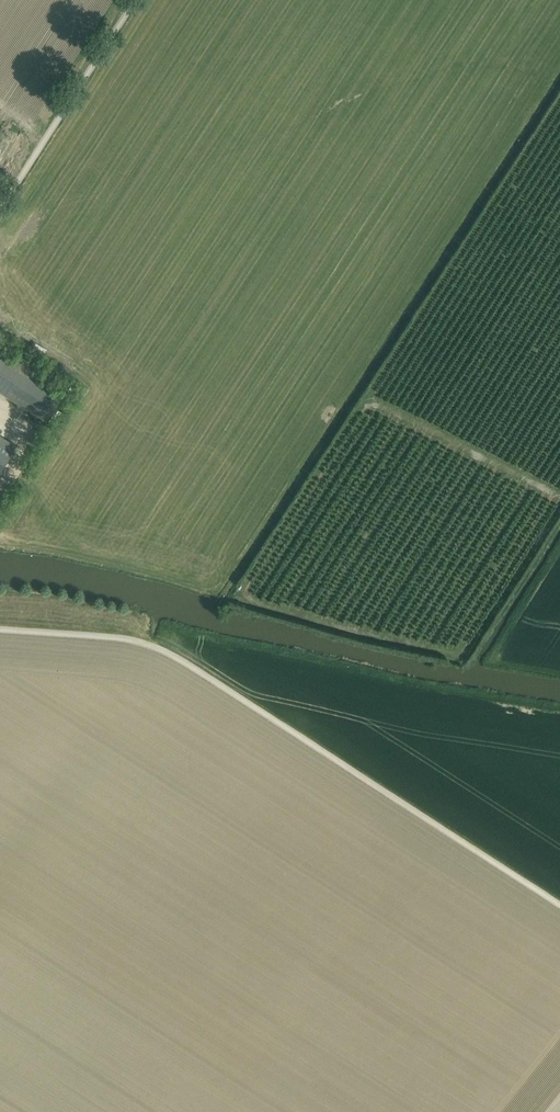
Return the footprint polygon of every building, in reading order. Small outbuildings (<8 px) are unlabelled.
[(18,135),(1,129),(0,133),(0,137),(15,143),(18,135)] [(0,348),(0,390),(47,419),(66,389),(9,354),(0,348)] [(16,445),(0,435),(0,470),(16,445)]
